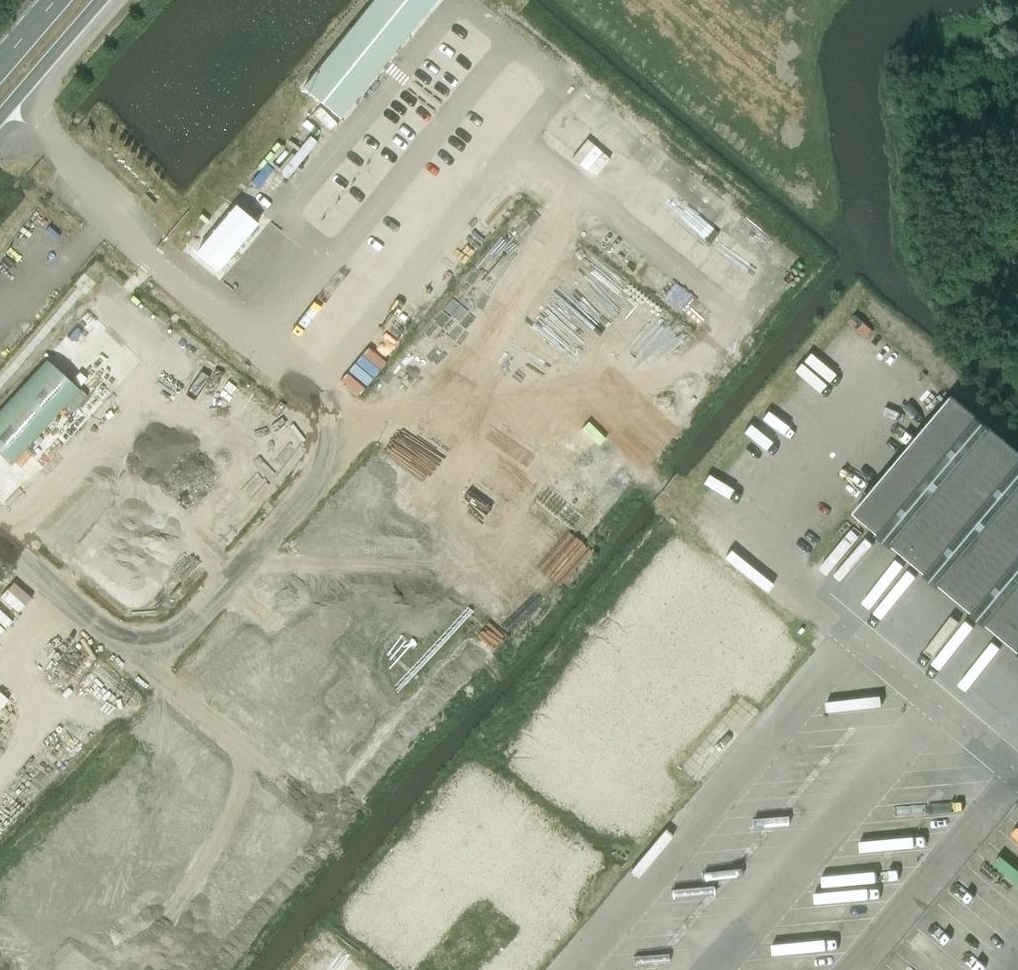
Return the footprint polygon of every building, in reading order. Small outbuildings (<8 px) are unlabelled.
[(934,417),(952,394),(943,387),(925,411),(934,417)] [(910,449),(856,513),(1017,649),(1017,450),(954,397),(910,449)]
